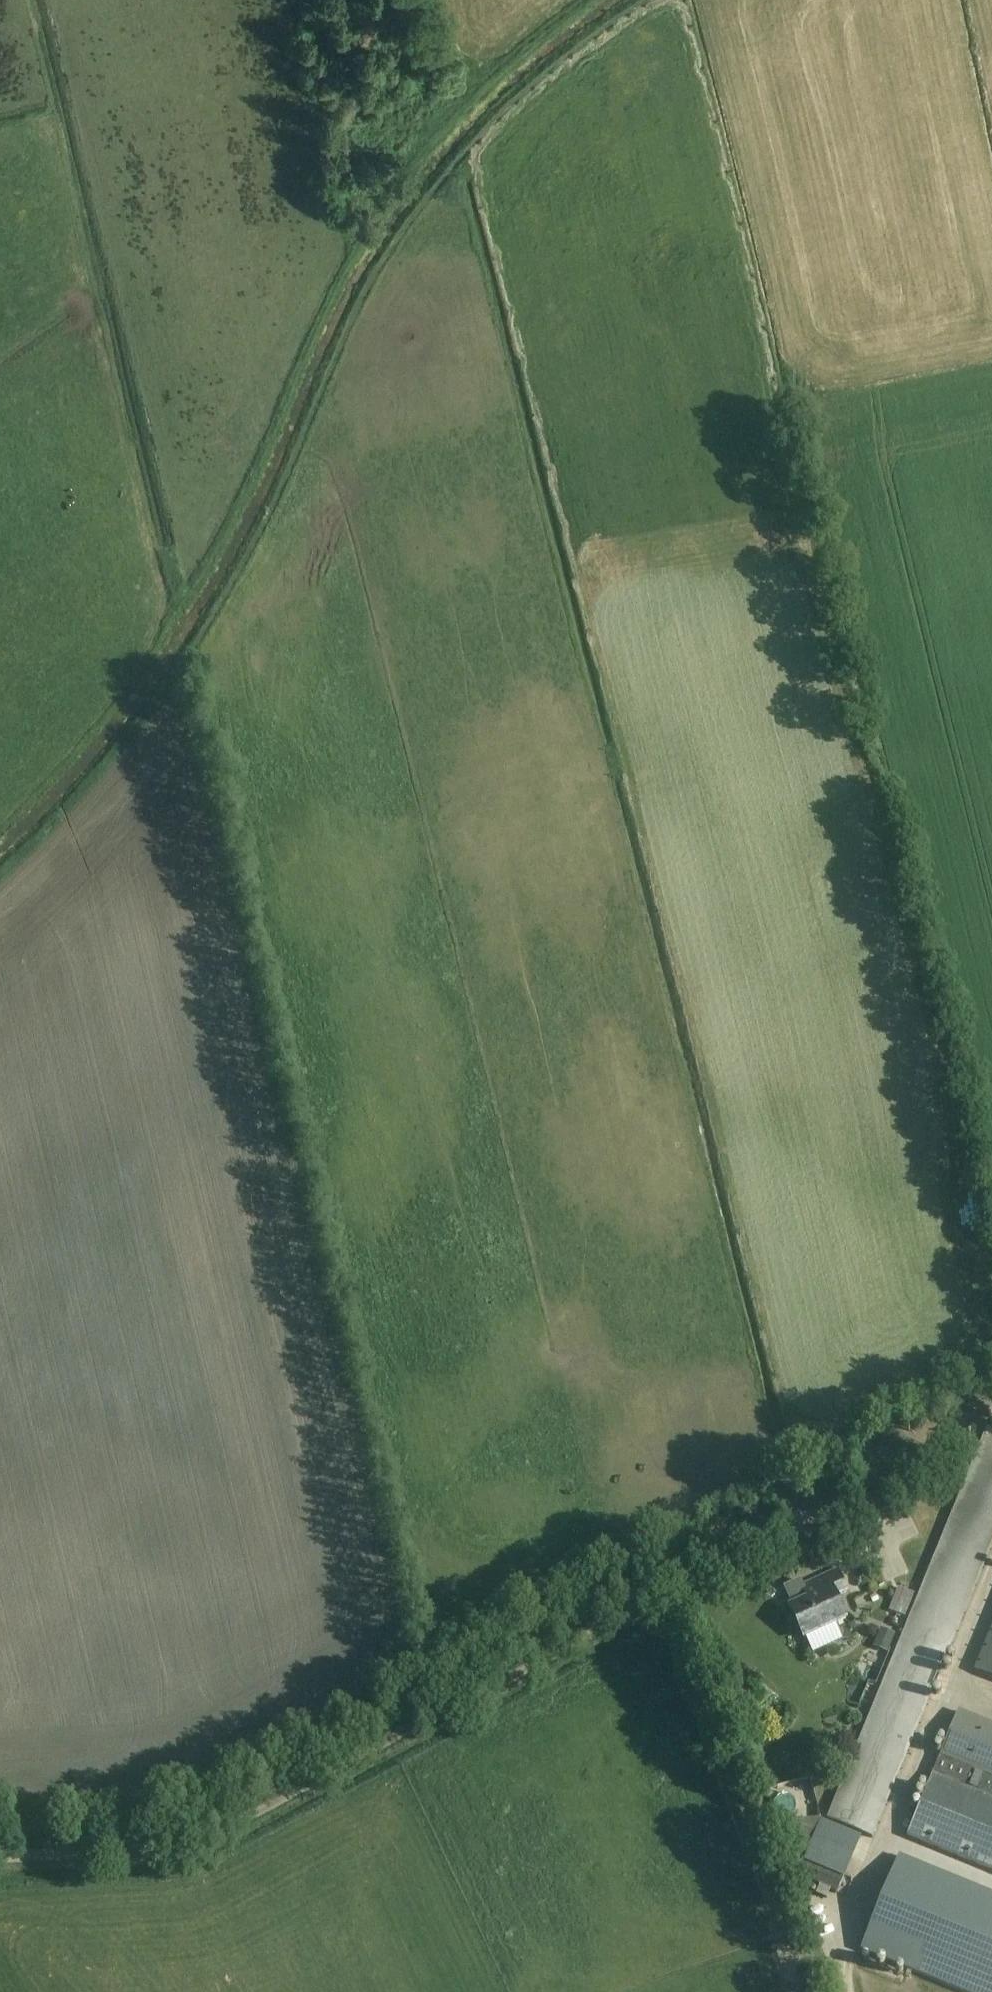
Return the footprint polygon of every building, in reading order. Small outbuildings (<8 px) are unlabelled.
[(991,1548),(991,1432),(987,1430),(827,1819),(874,1838),(991,1548)] [(847,1593),(837,1572),(802,1588),(808,1600),(789,1609),(804,1640),(847,1620),(836,1598),(847,1593)] [(975,1671),(991,1678),(991,1628),(975,1671)] [(968,1789),(932,1774),(908,1837),(991,1872),(991,1724),(959,1710),(940,1758),(975,1771),(968,1789)] [(897,1854),(858,1948),(964,1991),(991,1991),(991,1894),(897,1854)]
